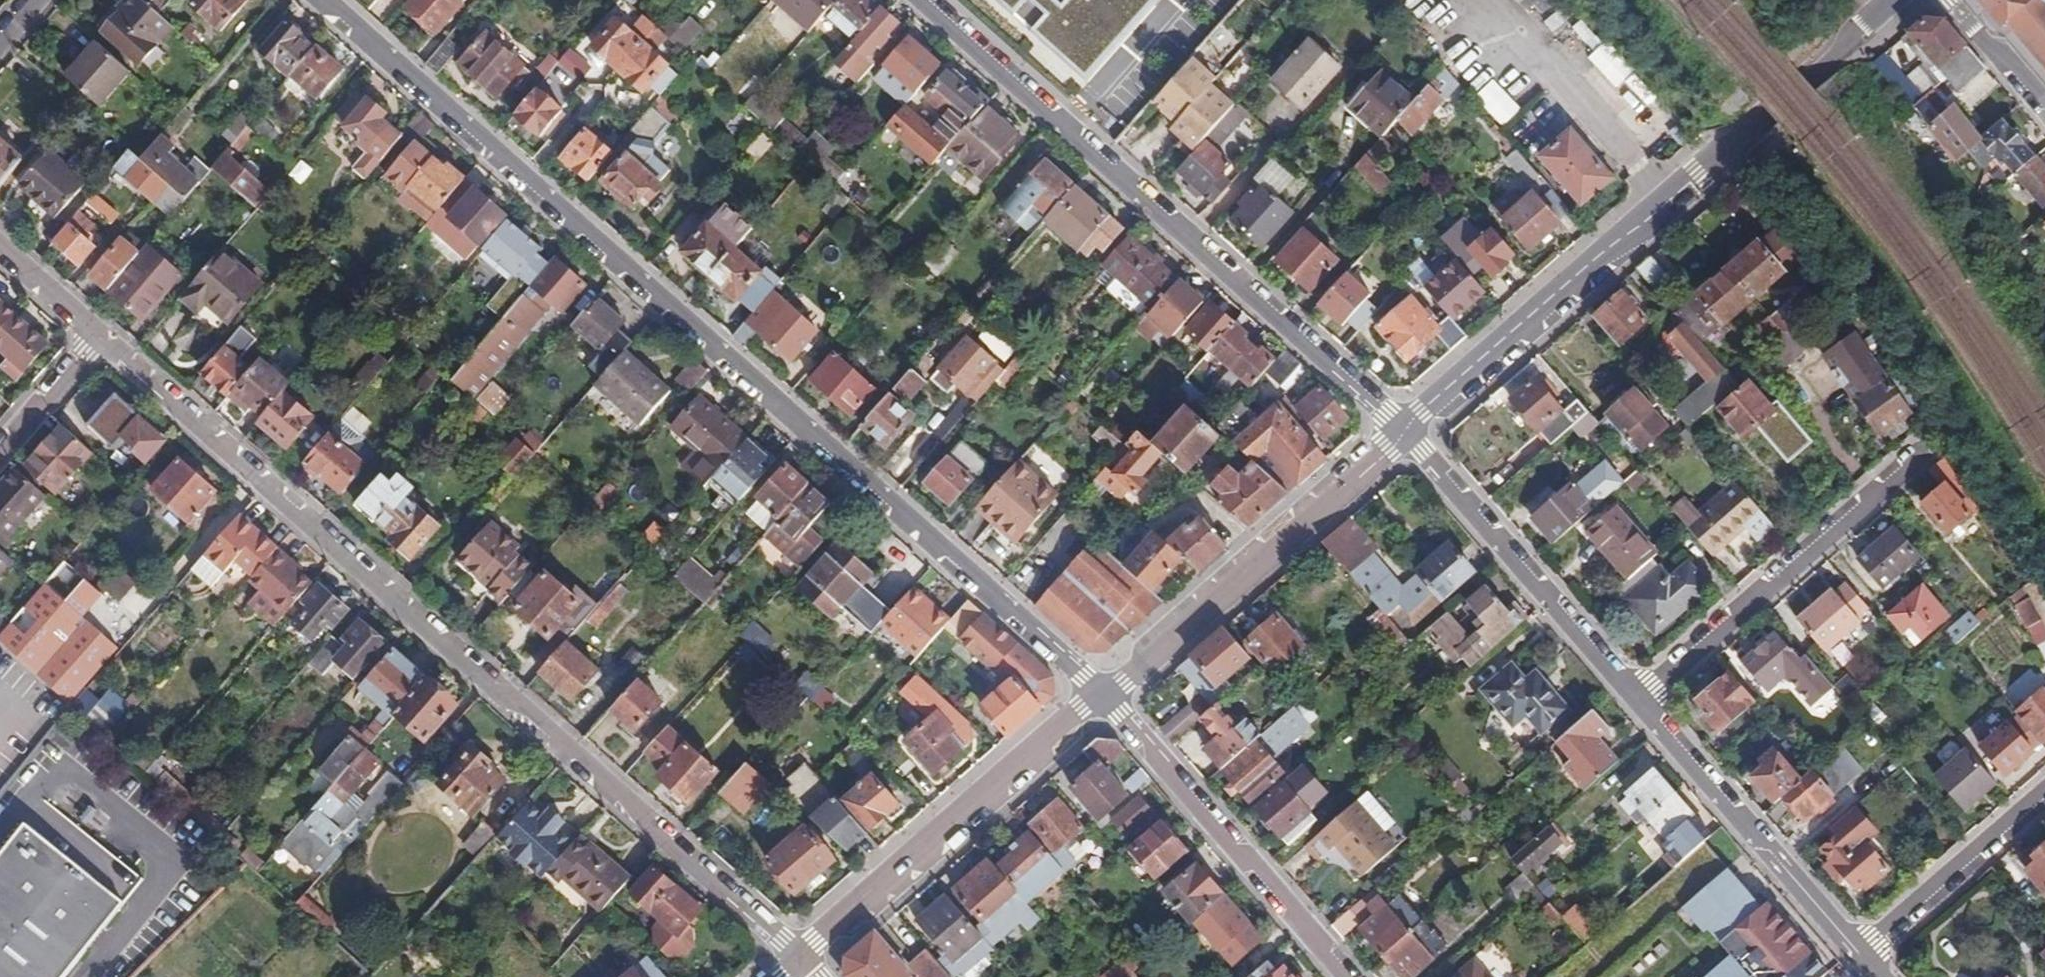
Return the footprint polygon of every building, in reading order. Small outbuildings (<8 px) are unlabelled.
[(157,12),(143,0),(127,0),(121,7),(123,9),(104,33),(141,63),(173,26),(157,12)] [(168,0),(143,0),(157,12),(168,0)] [(192,6),(222,29),(245,0),(197,0),(192,6)] [(409,10),(436,34),(463,4),(459,0),(418,0),(409,10)] [(640,0),(623,0),(633,9),(640,0)] [(830,15),(854,37),(880,9),(870,0),(844,0),(830,15)] [(1087,81),(1160,0),(996,0),(1087,81)] [(1563,0),(1519,0),(1524,6),(1531,0),(1546,18),(1565,2),(1563,0)] [(1996,34),(2002,29),(2044,79),(2044,0),(1967,0),(1996,34)] [(880,9),(854,37),(850,42),(867,58),(898,23),(881,8),(880,9)] [(1423,25),(1439,44),(1456,30),(1440,11),(1423,25)] [(1932,57),(1949,76),(1961,90),(1987,68),(1944,19),(1924,17),(1909,31),(1932,57)] [(700,30),(689,19),(669,42),(680,51),(700,30)] [(1606,53),(1577,19),(1559,34),(1588,68),(1606,53)] [(192,20),(181,33),(198,48),(209,35),(192,20)] [(664,37),(656,29),(646,21),(633,36),(619,23),(596,49),(643,91),(648,86),(660,97),(677,76),(652,52),(664,37)] [(290,72),(314,43),(301,32),(299,34),(285,22),(261,50),(289,74),(290,72)] [(523,67),(485,33),(459,63),(497,97),(523,67)] [(559,45),(547,34),(538,44),(551,54),(559,45)] [(448,37),(425,64),(436,74),(460,48),(448,37)] [(134,71),(98,40),(68,75),(104,106),(134,71)] [(889,64),(918,90),(939,66),(911,40),(889,64)] [(867,58),(850,42),(834,60),(858,81),(874,63),(867,58)] [(340,67),(314,43),(290,72),(316,94),(340,67)] [(1299,58),(1275,83),(1304,110),(1341,71),(1313,44),(1299,58)] [(1299,58),(1290,48),(1266,74),(1275,83),(1299,58)] [(594,69),(572,49),(549,75),(572,94),(594,69)] [(698,67),(706,74),(720,58),(712,51),(698,67)] [(1930,91),(1949,76),(1932,57),(1925,63),(1933,73),(1914,89),(1884,54),(1874,63),(1911,107),(1930,91)] [(1193,57),(1153,102),(1176,123),(1171,128),(1196,151),(1206,140),(1220,125),(1228,116),(1236,106),(1214,85),(1218,80),(1193,57)] [(1462,85),(1448,70),(1417,103),(1400,121),(1413,136),(1462,85)] [(936,110),(953,111),(956,108),(970,121),(984,105),(988,101),(979,91),(974,96),(961,85),(965,81),(956,72),(952,76),(948,73),(925,100),(936,110)] [(1400,121),(1417,103),(1384,73),(1352,109),(1384,138),(1400,121)] [(1505,128),(1524,110),(1496,80),(1477,97),(1505,128)] [(566,112),(539,87),(514,116),(541,140),(566,112)] [(355,88),(332,117),(342,126),(367,98),(355,88)] [(30,154),(75,99),(66,91),(21,146),(30,154)] [(1930,91),(1911,107),(1919,118),(1939,101),(1930,91)] [(368,148),(380,159),(399,137),(381,121),(386,114),(367,98),(342,126),(359,140),(357,142),(366,150),(368,148)] [(750,101),(743,108),(766,128),(769,131),(776,123),(756,106),(750,101)] [(1264,128),(1239,103),(1236,106),(1228,116),(1253,140),(1264,128)] [(984,105),(970,121),(947,146),(983,177),(1019,136),(984,105)] [(1973,145),(1981,138),(1954,106),(1928,128),(1956,160),(1973,145)] [(650,108),(634,127),(625,137),(613,152),(596,171),(605,178),(602,181),(633,207),(643,195),(650,201),(663,187),(658,182),(667,170),(652,156),(641,167),(626,154),(639,139),(643,142),(654,145),(670,127),(650,108)] [(919,150),(933,163),(947,146),(970,121),(956,108),(953,111),(919,150)] [(435,123),(421,110),(406,128),(420,140),(435,123)] [(276,130),(258,115),(251,124),(269,139),(276,130)] [(625,137),(634,127),(622,118),(613,127),(625,137)] [(2004,118),(1981,138),(1973,145),(1995,171),(1990,176),(2000,187),(2018,172),(2037,156),(2004,118)] [(232,143),(239,134),(227,125),(220,133),(232,143)] [(1208,143),(1179,173),(1203,194),(1213,203),(1230,183),(1221,175),(1231,163),(1216,149),(1230,134),(1220,125),(1206,140),(1208,143)] [(244,128),(239,134),(232,143),(228,147),(234,152),(237,154),(253,136),(244,128)] [(769,131),(766,128),(747,149),(760,160),(778,139),(769,131)] [(596,171),(613,152),(587,130),(562,157),(589,179),(596,171)] [(163,133),(142,157),(172,183),(188,196),(200,181),(167,152),(174,143),(163,133)] [(1615,181),(1573,133),(1543,159),(1585,207),(1615,181)] [(5,141),(26,159),(30,154),(21,146),(9,135),(5,141)] [(26,159),(5,141),(0,137),(0,190),(26,159)] [(1395,151),(1384,138),(1368,155),(1379,167),(1395,151)] [(428,221),(463,177),(447,162),(443,166),(413,142),(385,175),(405,191),(397,199),(409,209),(411,207),(428,221)] [(794,153),(808,166),(815,172),(826,182),(833,174),(801,145),(794,153)] [(228,147),(212,167),(254,204),(265,190),(228,158),(234,152),(228,147)] [(88,183),(51,150),(22,183),(59,216),(88,183)] [(1544,178),(1520,151),(1509,161),(1533,187),(1544,178)] [(1379,167),(1368,155),(1357,167),(1380,194),(1392,182),(1379,167)] [(2037,156),(2018,172),(2028,185),(2021,191),(2033,204),(2040,198),(2044,204),(2044,164),(2037,156)] [(172,183),(142,157),(128,173),(159,200),(160,199),(172,183)] [(292,175),(304,183),(315,167),(303,159),(292,175)] [(1045,220),(1074,187),(1043,160),(1040,164),(1035,160),(1027,168),(1031,172),(1002,206),(1033,234),(1045,220)] [(1293,180),(1274,162),(1256,180),(1264,187),(1234,221),(1263,247),(1293,213),(1277,199),(1293,180)] [(849,168),(831,187),(840,194),(849,202),(850,204),(867,184),(849,168)] [(504,213),(463,177),(428,221),(425,224),(466,260),(504,213)] [(188,196),(172,183),(160,199),(175,211),(188,196)] [(1122,229),(1074,187),(1045,220),(1076,248),(1078,247),(1087,255),(1096,245),(1102,250),(1122,229)] [(121,215),(97,194),(90,202),(109,219),(114,223),(121,215)] [(834,219),(849,202),(840,194),(825,212),(834,219)] [(1563,224),(1537,194),(1506,222),(1532,252),(1563,224)] [(109,219),(90,202),(83,210),(80,213),(99,230),(109,219)] [(1485,218),(1472,203),(1464,211),(1477,225),(1485,218)] [(507,218),(482,248),(517,276),(527,265),(537,274),(553,256),(507,218)] [(684,251),(711,276),(735,248),(707,223),(684,251)] [(55,243),(81,266),(96,249),(69,226),(55,243)] [(1794,326),(1828,296),(1819,282),(1779,226),(1756,242),(1728,266),(1754,297),(1788,268),(1803,288),(1771,316),(1786,333),(1794,326)] [(1320,301),(1343,276),(1331,265),(1338,259),(1305,230),(1277,260),(1320,301)] [(1518,255),(1496,230),(1473,251),(1475,254),(1495,278),(1511,264),(1510,262),(1518,255)] [(1443,240),(1462,261),(1473,251),(1454,231),(1443,240)] [(110,289),(147,245),(131,233),(96,277),(110,289)] [(306,237),(300,244),(307,250),(313,243),(306,237)] [(1102,266),(1152,309),(1156,304),(1178,281),(1128,237),(1102,266)] [(1390,248),(1380,237),(1374,245),(1383,255),(1390,248)] [(944,241),(921,267),(934,278),(956,253),(944,241)] [(735,248),(711,276),(737,299),(739,298),(761,273),(762,272),(735,248)] [(181,274),(152,249),(115,293),(145,319),(181,274)] [(262,285),(221,251),(182,299),(198,312),(194,316),(218,336),(262,285)] [(537,274),(451,378),(472,396),(552,301),(561,309),(584,283),(553,256),(537,274)] [(1650,258),(1638,268),(1656,289),(1667,279),(1650,258)] [(1412,272),(1432,287),(1440,275),(1420,261),(1412,272)] [(1462,261),(1429,291),(1440,303),(1447,311),(1450,315),(1456,321),(1487,294),(1483,289),(1485,287),(1462,261)] [(1725,322),(1754,297),(1728,266),(1699,291),(1699,294),(1677,313),(1701,341),(1723,322),(1725,322)] [(1343,276),(1320,301),(1351,329),(1379,298),(1348,270),(1343,276)] [(761,273),(739,298),(753,310),(772,289),(775,286),(761,273)] [(362,299),(372,287),(360,278),(351,289),(362,299)] [(1203,302),(1178,281),(1156,304),(1181,326),(1203,302)] [(753,310),(731,335),(743,345),(757,329),(791,360),(817,329),(772,289),(753,310)] [(1619,291),(1591,316),(1616,344),(1644,320),(1619,291)] [(624,319),(596,293),(571,323),(598,347),(624,319)] [(1452,351),(1469,336),(1456,321),(1450,315),(1439,325),(1432,317),(1426,311),(1413,296),(1377,327),(1407,361),(1438,334),(1452,351)] [(16,316),(0,302),(0,334),(16,316)] [(1208,350),(1209,348),(1233,322),(1210,303),(1185,331),(1208,350)] [(1447,311),(1440,303),(1432,310),(1436,314),(1439,318),(1447,311)] [(1181,326),(1156,304),(1152,309),(1147,315),(1171,337),(1181,326)] [(1430,307),(1426,311),(1432,317),(1436,314),(1432,310),(1430,307)] [(1436,314),(1432,317),(1439,325),(1450,315),(1447,311),(1439,318),(1436,314)] [(1739,384),(1734,379),(1701,341),(1677,313),(1675,311),(1669,318),(1673,322),(1662,331),(1668,337),(1671,334),(1709,381),(1675,412),(1678,415),(1688,427),(1702,416),(1739,384)] [(10,360),(2,369),(15,379),(45,343),(16,316),(0,334),(0,351),(10,360)] [(1786,333),(1771,316),(1756,330),(1771,346),(1772,345),(1786,333)] [(1209,348),(1231,367),(1251,344),(1244,339),(1248,334),(1233,322),(1209,348)] [(1794,326),(1786,333),(1772,345),(1781,355),(1802,337),(1794,326)] [(407,339),(399,332),(372,366),(379,373),(389,361),(407,339)] [(993,383),(1006,369),(968,336),(932,378),(949,393),(958,383),(977,400),(993,383)] [(1886,381),(1888,380),(1886,376),(1857,336),(1825,357),(1835,371),(1833,373),(1844,389),(1846,387),(1855,402),(1886,381)] [(1251,344),(1231,367),(1251,385),(1274,358),(1260,346),(1256,349),(1251,344)] [(913,367),(925,354),(914,345),(881,383),(891,392),(896,387),(913,367)] [(675,388),(628,346),(606,371),(653,413),(675,388)] [(1302,361),(1285,346),(1277,355),(1294,369),(1302,361)] [(206,375),(230,395),(252,369),(227,347),(206,375)] [(876,389),(835,352),(813,378),(853,415),(876,389)] [(1028,361),(1019,353),(1006,369),(993,383),(1002,391),(1028,361)] [(252,369),(230,395),(245,407),(248,405),(264,419),(277,404),(286,392),(294,383),(261,357),(252,369)] [(690,386),(706,368),(694,358),(678,376),(690,386)] [(1377,358),(1368,369),(1377,377),(1386,367),(1377,358)] [(379,373),(372,366),(368,363),(349,386),(361,395),(379,373)] [(928,381),(913,367),(896,387),(911,401),(928,381)] [(74,405),(89,422),(122,393),(108,377),(74,405)] [(1550,443),(1588,410),(1578,398),(1564,410),(1535,377),(1511,397),(1550,443)] [(494,416),(511,396),(491,381),(476,400),(479,403),(491,413),(494,416)] [(1908,415),(1886,381),(1855,402),(1878,436),(1908,415)] [(1775,414),(1749,384),(1719,410),(1745,440),(1775,414)] [(1295,406),(1322,438),(1346,417),(1318,386),(1295,406)] [(1186,407),(1190,403),(1174,388),(1163,401),(1180,415),(1186,407)] [(1688,427),(1678,415),(1659,431),(1644,413),(1648,409),(1632,390),(1627,394),(1625,391),(1594,417),(1640,469),(1688,427)] [(277,404),(264,419),(261,423),(290,449),(317,418),(286,392),(277,404)] [(915,417),(890,393),(863,423),(889,446),(915,417)] [(729,455),(747,435),(699,394),(673,423),(710,455),(718,446),(729,455)] [(1254,460),(1288,491),(1326,458),(1276,404),(1256,420),(1240,398),(1215,425),(1254,460)] [(491,413),(479,403),(455,431),(466,441),(491,413)] [(1154,445),(1162,451),(1185,471),(1215,433),(1186,407),(1180,415),(1154,445)] [(1702,416),(1688,427),(1699,440),(1712,429),(1702,416)] [(364,438),(341,419),(328,436),(365,467),(375,455),(362,444),(364,438)] [(167,441),(142,420),(126,438),(137,449),(134,452),(147,464),(167,441)] [(58,494),(93,455),(63,428),(28,466),(58,494)] [(1106,489),(1115,497),(1125,486),(1133,494),(1144,483),(1139,479),(1162,451),(1154,445),(1137,430),(1094,478),(1106,489)] [(523,441),(535,452),(543,443),(531,432),(523,441)] [(748,434),(747,435),(729,455),(713,474),(740,497),(767,466),(761,461),(768,452),(748,434)] [(365,467),(328,436),(320,446),(306,462),(343,494),(365,467)] [(514,476),(535,452),(523,441),(519,438),(498,463),(514,476)] [(986,466),(962,443),(927,483),(952,505),(986,466)] [(767,466),(774,457),(768,452),(761,461),(767,466)] [(1946,464),(1942,458),(1928,470),(1940,486),(1921,503),(1947,533),(1974,509),(1946,464)] [(192,525),(219,494),(182,460),(154,492),(192,525)] [(1017,460),(976,506),(1015,541),(1056,495),(1017,460)] [(1280,498),(1288,491),(1254,460),(1247,468),(1280,498)] [(767,530),(808,483),(785,463),(757,495),(758,497),(746,511),(767,530)] [(1553,544),(1616,490),(1596,465),(1573,486),(1571,484),(1532,519),(1553,544)] [(46,495),(14,468),(0,485),(0,549),(4,552),(13,542),(9,538),(46,495)] [(1219,502),(1247,527),(1280,498),(1247,468),(1239,478),(1228,469),(1215,485),(1226,494),(1219,502)] [(615,473),(591,500),(588,504),(597,512),(623,482),(615,473)] [(394,488),(384,478),(358,508),(394,540),(392,542),(414,560),(441,528),(411,501),(419,492),(403,477),(394,488)] [(1097,498),(1106,489),(1094,478),(1086,488),(1097,498)] [(767,530),(763,534),(798,565),(823,536),(809,524),(829,501),(808,483),(767,530)] [(1674,508),(1712,553),(1742,527),(1755,542),(1774,526),(1738,485),(1703,516),(1687,497),(1674,508)] [(228,502),(219,494),(192,525),(186,531),(195,539),(228,502)] [(1176,501),(1170,497),(1158,511),(1163,515),(1176,501)] [(1650,559),(1659,551),(1617,503),(1587,529),(1628,578),(1650,559)] [(265,533),(245,515),(193,572),(212,589),(236,562),(254,578),(280,549),(264,535),(265,533)] [(1181,556),(1197,570),(1227,544),(1201,521),(1194,530),(1190,526),(1186,531),(1177,524),(1170,532),(1153,518),(1147,525),(1152,529),(1181,556)] [(640,536),(651,546),(664,530),(654,520),(640,536)] [(502,602),(535,565),(516,549),(519,546),(490,521),(457,558),(480,578),(481,577),(492,586),(489,590),(502,602)] [(1343,523),(1321,541),(1386,617),(1408,598),(1343,523)] [(93,536),(46,589),(13,625),(0,640),(0,643),(69,704),(162,598),(131,571),(140,561),(101,526),(93,536)] [(1105,651),(1163,600),(1151,589),(1122,563),(1081,526),(1038,575),(1051,585),(1033,604),(1086,651),(1105,651)] [(1919,552),(1896,526),(1857,560),(1880,587),(1919,552)] [(1152,529),(1122,563),(1151,589),(1181,556),(1152,529)] [(664,530),(651,546),(671,563),(684,548),(664,530)] [(871,569),(839,540),(798,587),(830,616),(871,569)] [(1471,572),(1448,544),(1415,571),(1438,599),(1471,572)] [(4,552),(0,549),(0,577),(14,561),(4,552)] [(272,633),(315,584),(292,564),(294,561),(280,549),(254,578),(246,587),(258,598),(247,611),(272,633)] [(1650,559),(1628,578),(1622,583),(1630,593),(1625,598),(1655,632),(1707,587),(1687,564),(1668,580),(1650,559)] [(686,560),(673,575),(684,585),(704,602),(716,587),(686,560)] [(620,582),(626,575),(616,566),(603,581),(613,589),(620,582)] [(517,608),(551,638),(581,604),(547,574),(517,608)] [(620,582),(613,589),(593,613),(586,620),(596,628),(629,590),(620,582)] [(1867,608),(1844,582),(1834,591),(1831,587),(1796,618),(1823,650),(1858,619),(1857,617),(1867,608)] [(349,609),(322,585),(307,601),(312,606),(295,625),(311,639),(328,621),(334,626),(349,609)] [(1947,616),(1921,585),(1886,615),(1901,634),(1907,628),(1918,642),(1947,616)] [(2023,585),(2016,591),(2019,595),(2017,596),(2020,604),(2017,606),(2027,626),(2040,619),(2026,589),(2023,585)] [(923,647),(949,617),(912,586),(886,615),(923,647)] [(1467,668),(1523,620),(1512,607),(1508,611),(1485,587),(1466,604),(1481,620),(1484,624),(1480,628),(1467,639),(1443,613),(1428,625),(1467,668)] [(485,595),(499,606),(502,602),(489,590),(485,595)] [(1054,673),(967,596),(949,617),(965,632),(960,638),(992,666),(998,659),(1015,675),(1008,682),(1004,678),(995,686),(999,691),(984,705),(1009,735),(1054,695),(1054,688),(1054,673)] [(567,643),(586,620),(593,613),(581,604),(551,638),(562,648),(567,643)] [(1970,611),(1943,635),(1952,646),(1980,622),(1970,611)] [(13,625),(0,614),(0,640),(13,625)] [(1299,645),(1274,615),(1246,640),(1271,668),(1299,645)] [(750,619),(738,633),(744,638),(761,652),(772,639),(750,619)] [(2044,638),(2044,628),(2040,619),(2027,626),(2035,642),(2044,638)] [(344,646),(334,638),(310,665),(324,677),(338,663),(354,676),(369,660),(376,666),(392,648),(365,622),(344,646)] [(1400,633),(1391,623),(1378,634),(1388,645),(1400,633)] [(1248,657),(1222,628),(1204,644),(1182,663),(1194,677),(1208,692),(1248,657)] [(1388,645),(1378,653),(1385,662),(1398,650),(1408,642),(1400,633),(1388,645)] [(1834,689),(1806,657),(1801,661),(1776,633),(1742,663),(1766,691),(1780,679),(1784,684),(1789,680),(1813,707),(1834,689)] [(567,643),(562,648),(541,673),(573,701),(599,671),(567,643)] [(646,660),(634,649),(617,669),(629,679),(646,660)] [(363,690),(395,719),(398,715),(430,680),(397,652),(363,690)] [(354,676),(361,682),(376,666),(369,660),(354,676)] [(1567,709),(1535,672),(1526,681),(1511,665),(1482,692),(1513,727),(1526,715),(1541,732),(1567,709)] [(794,683),(806,693),(812,699),(823,686),(824,685),(807,669),(794,683)] [(1754,698),(1729,669),(1695,699),(1705,710),(1703,712),(1718,729),(1754,698)] [(1160,729),(1171,741),(1216,703),(1208,692),(1194,677),(1182,688),(1193,702),(1160,729)] [(662,701),(636,679),(612,707),(637,729),(662,701)] [(426,740),(458,704),(430,680),(398,715),(426,740)] [(823,686),(812,699),(824,709),(835,696),(823,686)] [(2017,713),(2041,742),(2044,738),(2044,689),(2017,713)] [(135,711),(148,697),(140,690),(127,705),(135,711)] [(1294,709),(1291,705),(1260,733),(1221,769),(1251,802),(1282,775),(1267,757),(1286,741),(1290,744),(1307,728),(1306,726),(1314,718),(1301,703),(1294,709)] [(1591,709),(1554,741),(1568,757),(1561,764),(1581,786),(1613,758),(1594,736),(1606,725),(1591,709)] [(954,728),(938,710),(906,740),(935,772),(961,749),(948,734),(954,728)] [(2039,743),(2014,716),(2006,723),(2030,750),(2039,743)] [(1221,769),(1260,733),(1245,718),(1220,741),(1217,738),(1204,750),(1221,769)] [(378,738),(386,729),(375,720),(368,729),(378,738)] [(2002,775),(2030,750),(2006,723),(1978,748),(2002,775)] [(718,771),(667,726),(647,750),(667,768),(660,775),(690,801),(718,771)] [(365,752),(375,741),(358,727),(350,735),(354,738),(324,771),(337,783),(365,752)] [(1104,766),(1125,747),(1118,738),(1097,736),(1081,751),(1092,764),(1069,785),(1098,817),(1127,792),(1104,766)] [(819,770),(844,798),(873,772),(848,745),(819,770)] [(1839,745),(1813,767),(1800,778),(1782,794),(1802,815),(1815,805),(1821,811),(1833,800),(1827,794),(1858,768),(1839,745)] [(493,763),(475,746),(442,783),(478,816),(507,783),(490,767),(493,763)] [(1782,794),(1800,778),(1773,747),(1759,759),(1765,767),(1751,778),(1772,802),(1782,794)] [(1962,810),(1994,783),(1965,748),(1933,776),(1962,810)] [(365,752),(337,783),(283,845),(306,865),(308,864),(316,871),(328,856),(335,860),(403,784),(393,776),(365,806),(359,814),(347,803),(354,795),(380,766),(365,752)] [(773,783),(747,761),(720,792),(746,814),(773,783)] [(1150,775),(1141,765),(1125,779),(1133,790),(1150,775)] [(1645,814),(1671,792),(1652,771),(1626,793),(1627,795),(1617,804),(1628,815),(1638,807),(1645,814)] [(850,849),(868,832),(817,774),(802,792),(793,784),(785,794),(850,849)] [(900,803),(875,774),(846,800),(871,829),(900,803)] [(1254,806),(1286,841),(1315,816),(1283,780),(1254,806)] [(1674,865),(1710,834),(1672,792),(1671,792),(1645,814),(1664,837),(1660,842),(1668,851),(1665,855),(1674,865)] [(354,795),(347,803),(359,814),(365,806),(354,795)] [(1153,812),(1138,795),(1112,819),(1125,836),(1153,812)] [(544,814),(528,800),(501,830),(496,835),(512,849),(510,851),(526,865),(528,863),(544,877),(575,841),(559,828),(565,820),(550,807),(544,814)] [(1042,844),(1064,869),(1065,871),(1075,863),(1061,846),(1082,828),(1057,800),(1030,823),(1039,835),(1036,838),(1042,844)] [(47,802),(28,825),(75,860),(95,839),(47,802)] [(1396,849),(1357,802),(1319,835),(1331,850),(1339,844),(1351,857),(1349,859),(1364,877),(1396,849)] [(1475,815),(1465,804),(1457,811),(1467,823),(1475,815)] [(1826,830),(1832,837),(1838,832),(1853,849),(1862,840),(1865,842),(1876,832),(1853,806),(1826,830)] [(1635,823),(1645,814),(1638,807),(1628,815),(1635,823)] [(1509,854),(1521,869),(1523,870),(1554,843),(1559,849),(1569,840),(1550,819),(1509,854)] [(1187,850),(1163,822),(1133,848),(1157,876),(1187,850)] [(477,857),(496,835),(483,824),(464,846),(477,857)] [(75,860),(28,825),(0,859),(0,976),(66,976),(127,900),(75,860)] [(836,858),(807,826),(769,861),(798,894),(836,858)] [(1006,881),(1016,891),(1025,902),(1064,869),(1042,844),(1036,838),(1028,829),(1009,846),(1012,850),(994,866),(1006,881)] [(1865,842),(1862,840),(1853,849),(1838,832),(1832,837),(1819,848),(1830,860),(1824,866),(1837,881),(1843,875),(1854,887),(1864,879),(1870,886),(1889,869),(1865,842)] [(75,860),(127,900),(145,878),(95,839),(75,860)] [(1826,971),(1766,901),(1760,906),(1744,888),(1703,840),(1674,865),(1663,874),(1641,893),(1593,934),(1584,942),(1543,976),(1819,976),(1826,971)] [(2032,853),(2037,860),(2026,869),(2044,892),(2044,842),(2032,853)] [(603,912),(633,879),(594,843),(564,876),(603,912)] [(994,866),(987,859),(953,888),(982,921),(1016,891),(1006,881),(994,866)] [(1166,889),(1193,921),(1195,920),(1226,893),(1199,862),(1166,889)] [(1641,893),(1663,874),(1654,864),(1632,883),(1641,893)] [(631,892),(652,911),(676,885),(655,865),(631,892)] [(1513,900),(1533,882),(1523,870),(1521,869),(1501,887),(1513,900)] [(676,885),(652,911),(663,922),(654,932),(654,943),(669,958),(685,954),(694,944),(692,929),(687,925),(701,908),(676,885)] [(1370,887),(1329,922),(1341,935),(1358,919),(1363,923),(1359,927),(1381,953),(1420,918),(1397,893),(1385,903),(1370,887)] [(1016,891),(982,921),(996,938),(1016,919),(1027,930),(1040,918),(1025,902),(1016,891)] [(1250,922),(1226,893),(1195,920),(1228,958),(1239,948),(1231,940),(1245,928),(1250,922)] [(975,927),(946,894),(916,920),(942,951),(950,959),(980,933),(975,927)] [(1559,912),(1548,899),(1538,907),(1550,921),(1559,912)] [(1560,913),(1584,942),(1593,934),(1569,906),(1560,913)] [(1381,953),(1403,976),(1409,976),(1446,944),(1429,924),(1427,926),(1420,918),(1381,953)] [(982,921),(975,927),(980,933),(990,943),(996,938),(982,921)] [(1231,940),(1239,948),(1252,936),(1245,928),(1231,940)] [(874,932),(844,959),(845,976),(908,976),(910,975),(874,932)] [(942,951),(935,957),(950,974),(957,967),(962,972),(992,946),(990,943),(980,933),(950,959),(942,951)] [(950,974),(935,957),(927,948),(910,963),(918,973),(914,976),(953,976),(950,974)] [(1276,953),(1248,976),(1272,976),(1285,965),(1276,953)] [(626,976),(669,976),(650,956),(626,976)] [(1456,976),(1493,976),(1478,959),(1456,976)] [(1272,976),(1296,976),(1285,965),(1272,976)]
